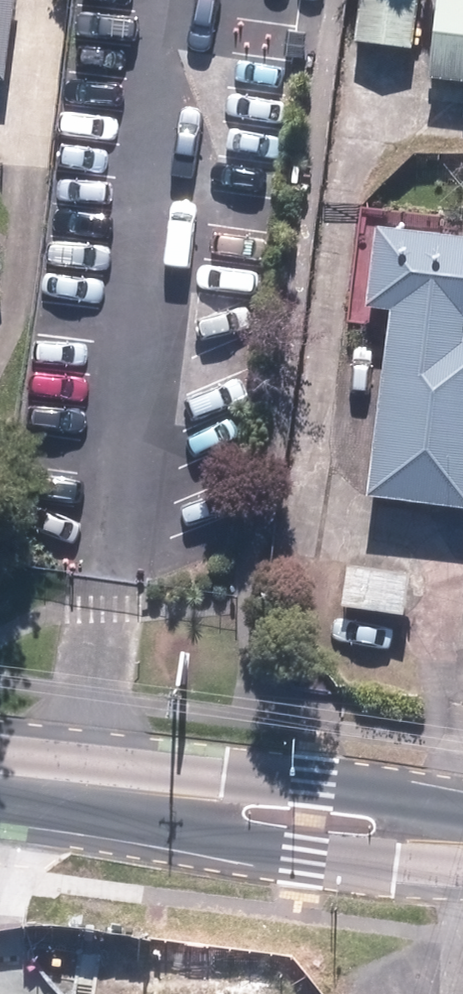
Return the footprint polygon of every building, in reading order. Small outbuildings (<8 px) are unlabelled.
[(8,0),(0,0),(0,78),(8,0)] [(276,0),(189,0),(181,62),(323,79),(332,7),(276,0)] [(424,85),(462,89),(462,0),(432,0),(424,85)] [(363,236),(358,313),(375,314),(362,503),(462,510),(462,243),(363,236)] [(411,572),(341,562),(335,610),(404,619),(411,572)]
